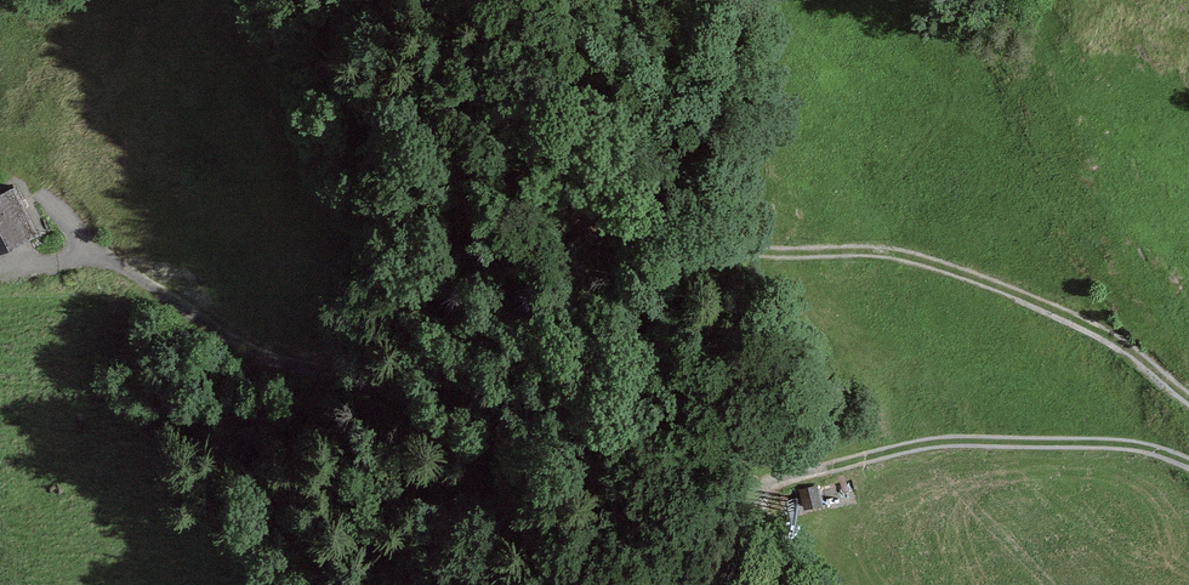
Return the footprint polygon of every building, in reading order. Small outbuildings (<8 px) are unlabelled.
[(0,202),(0,232),(13,256),(49,237),(24,189),(0,202)]
